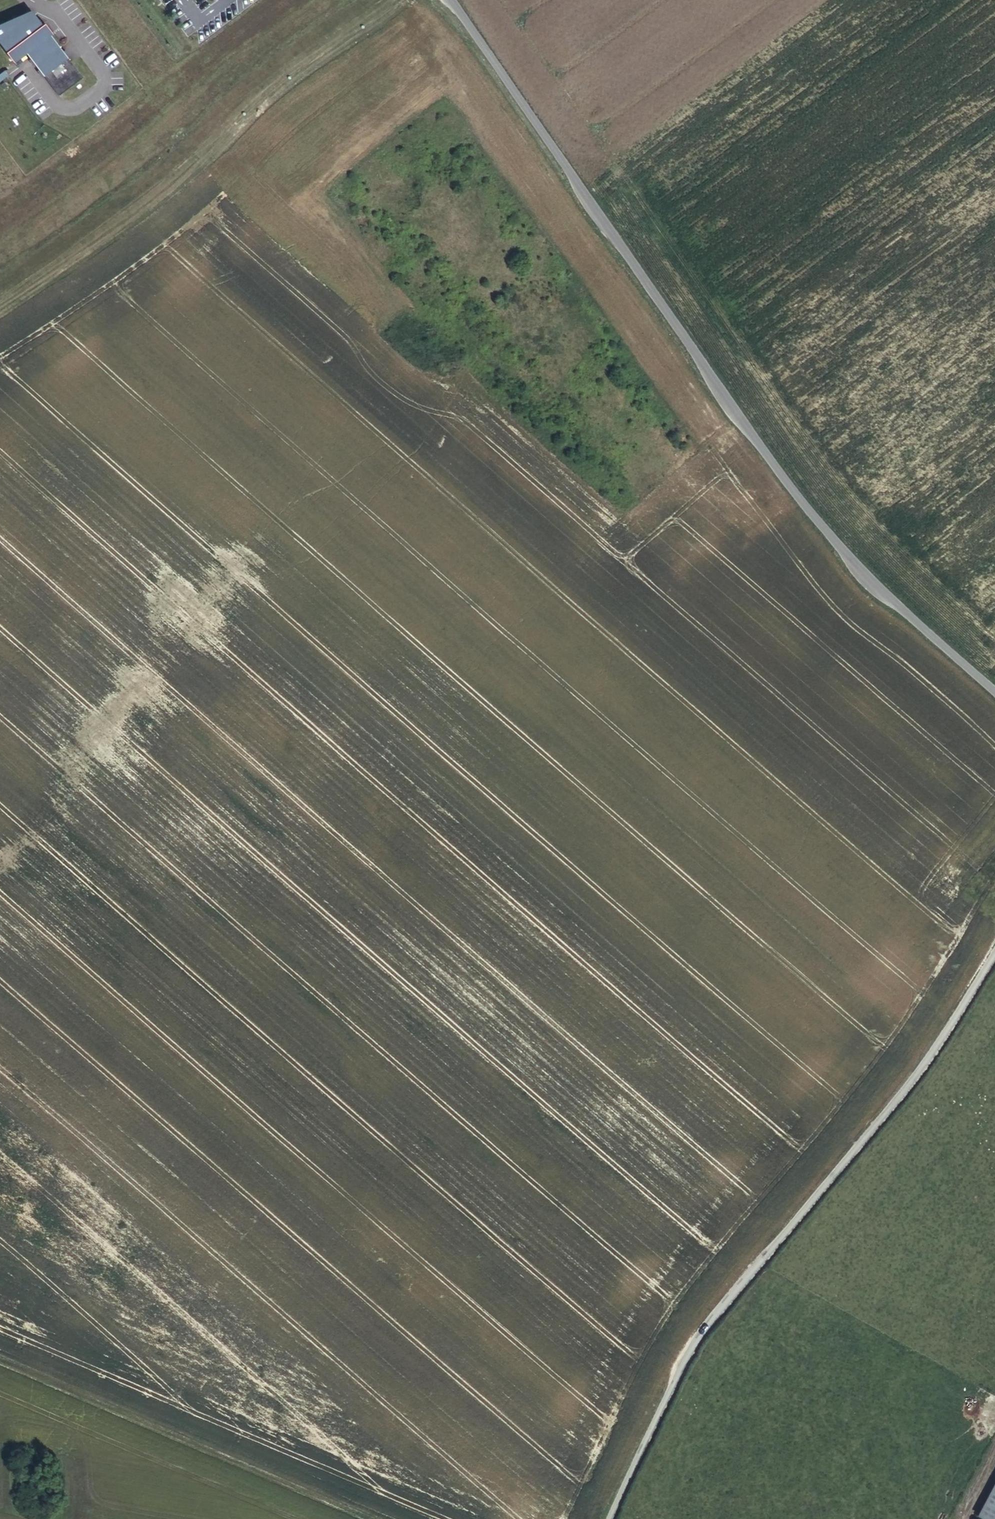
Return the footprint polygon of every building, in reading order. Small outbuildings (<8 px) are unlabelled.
[(37,18),(31,10),(28,12),(34,20),(37,18)] [(0,25),(0,44),(14,63),(27,53),(30,58),(35,64),(39,69),(43,75),(59,96),(84,77),(68,56),(64,50),(51,34),(43,24),(42,24),(37,18),(34,20),(28,12),(0,25)] [(53,33),(45,22),(43,24),(51,34),(53,33)] [(981,1518),(994,1518),(994,1472),(973,1514),(981,1518)]
